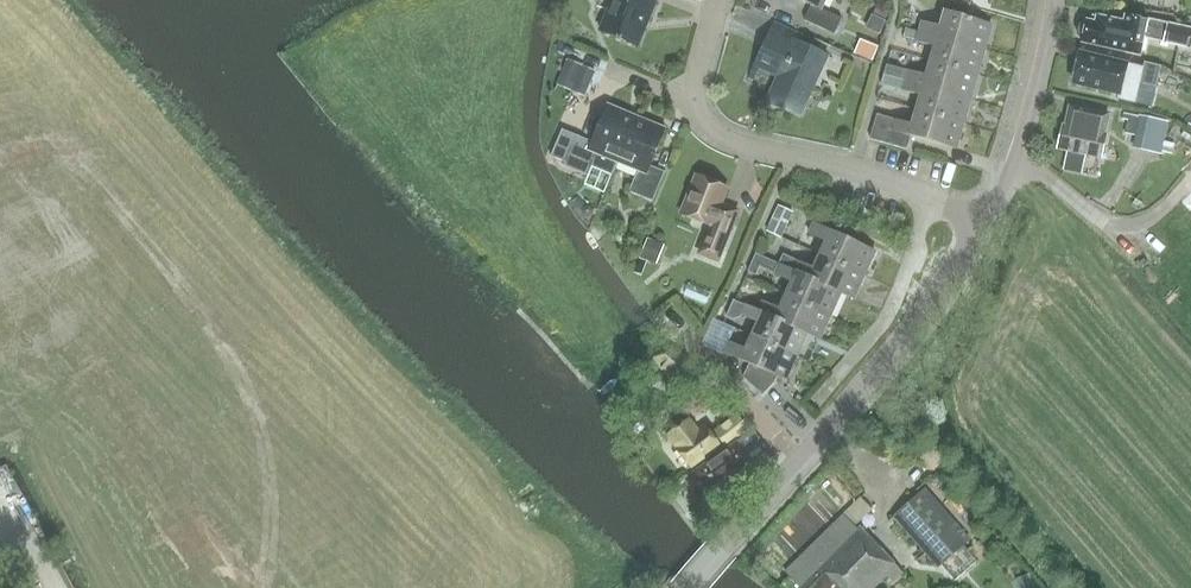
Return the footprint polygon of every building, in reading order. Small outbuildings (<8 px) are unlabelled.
[(600,31),(637,46),(656,2),(652,0),(613,0),(600,31)] [(825,0),(800,0),(811,5),(804,20),(834,34),(841,19),(821,9),(825,0)] [(875,6),(871,15),(885,21),(889,12),(875,6)] [(922,22),(919,31),(984,50),(991,25),(944,12),(940,27),(922,22)] [(1167,24),(1145,19),(1145,20),(1125,16),(1124,22),(1097,16),(1095,23),(1086,20),(1086,23),(1085,23),(1080,26),(1078,35),(1081,39),(1082,39),(1081,42),(1140,55),(1144,37),(1190,48),(1190,29),(1167,24)] [(776,22),(771,34),(756,66),(779,76),(767,101),(799,116),(826,56),(795,42),(800,32),(776,22)] [(919,31),(905,27),(903,38),(916,41),(934,47),(930,61),(977,75),(984,50),(919,31)] [(859,39),(853,54),(872,61),(878,47),(859,39)] [(1141,75),(1143,67),(1080,52),(1073,84),(1119,95),(1122,79),(1140,83),(1141,75)] [(556,83),(572,89),(582,65),(567,58),(556,83)] [(977,75),(930,61),(926,76),(908,70),(905,80),(970,99),(977,75)] [(1160,65),(1145,62),(1143,67),(1141,75),(1140,83),(1155,87),(1160,65)] [(894,77),(905,80),(908,70),(886,64),(883,74),(894,77)] [(903,85),(905,80),(894,77),(883,74),(880,84),(891,87),(902,91),(903,85)] [(970,99),(905,80),(903,85),(902,91),(920,96),(916,110),(963,124),(970,99)] [(636,116),(608,104),(592,142),(577,135),(563,130),(551,156),(566,162),(565,166),(588,176),(592,167),(612,175),(618,161),(636,116)] [(1111,115),(1095,112),(1070,106),(1066,126),(1063,125),(1058,149),(1101,158),(1107,135),(1111,115)] [(911,136),(955,149),(963,124),(916,110),(912,124),(877,114),(870,139),(907,150),(911,136)] [(666,128),(636,116),(618,161),(638,170),(629,192),(653,202),(665,172),(650,165),(666,128)] [(1168,122),(1139,116),(1133,145),(1171,154),(1173,143),(1164,140),(1168,122)] [(1182,133),(1179,138),(1188,142),(1190,138),(1182,133)] [(727,188),(696,175),(681,214),(711,226),(701,253),(716,259),(736,210),(720,204),(727,188)] [(792,211),(778,205),(767,231),(781,237),(792,211)] [(825,241),(819,255),(864,275),(875,251),(813,224),(809,233),(825,241)] [(660,244),(645,238),(637,260),(651,266),(660,244)] [(783,255),(779,265),(792,270),(792,271),(808,279),(809,278),(840,292),(840,293),(853,299),(864,275),(819,255),(813,269),(796,261),(783,255)] [(792,270),(779,265),(775,274),(792,282),(785,296),(830,316),(840,293),(840,292),(809,278),(808,279),(792,271),(792,270)] [(830,316),(785,296),(779,309),(762,302),(758,311),(775,319),(775,318),(806,333),(806,334),(819,339),(830,316)] [(796,356),(806,334),(806,333),(775,318),(775,319),(758,311),(745,305),(741,314),(758,322),(751,336),(796,356)] [(728,342),(724,352),(749,364),(743,377),(762,396),(774,383),(777,376),(785,380),(796,356),(751,336),(745,350),(728,342)] [(679,348),(669,340),(655,353),(656,360),(660,370),(668,376),(681,381),(694,368),(688,358),(679,348)] [(726,447),(748,431),(736,415),(714,431),(715,432),(712,435),(705,426),(698,430),(689,419),(667,436),(676,448),(692,469),(724,444),(726,447)] [(754,429),(737,442),(694,472),(712,495),(754,465),(752,462),(769,449),(754,429)] [(937,567),(965,542),(922,493),(894,517),(937,567)] [(693,516),(702,534),(724,513),(714,503),(706,503),(693,516)] [(893,564),(859,529),(858,530),(844,515),(785,573),(799,587),(884,587),(901,572),(893,564)] [(0,577),(0,587),(15,587),(7,573),(0,577)]
